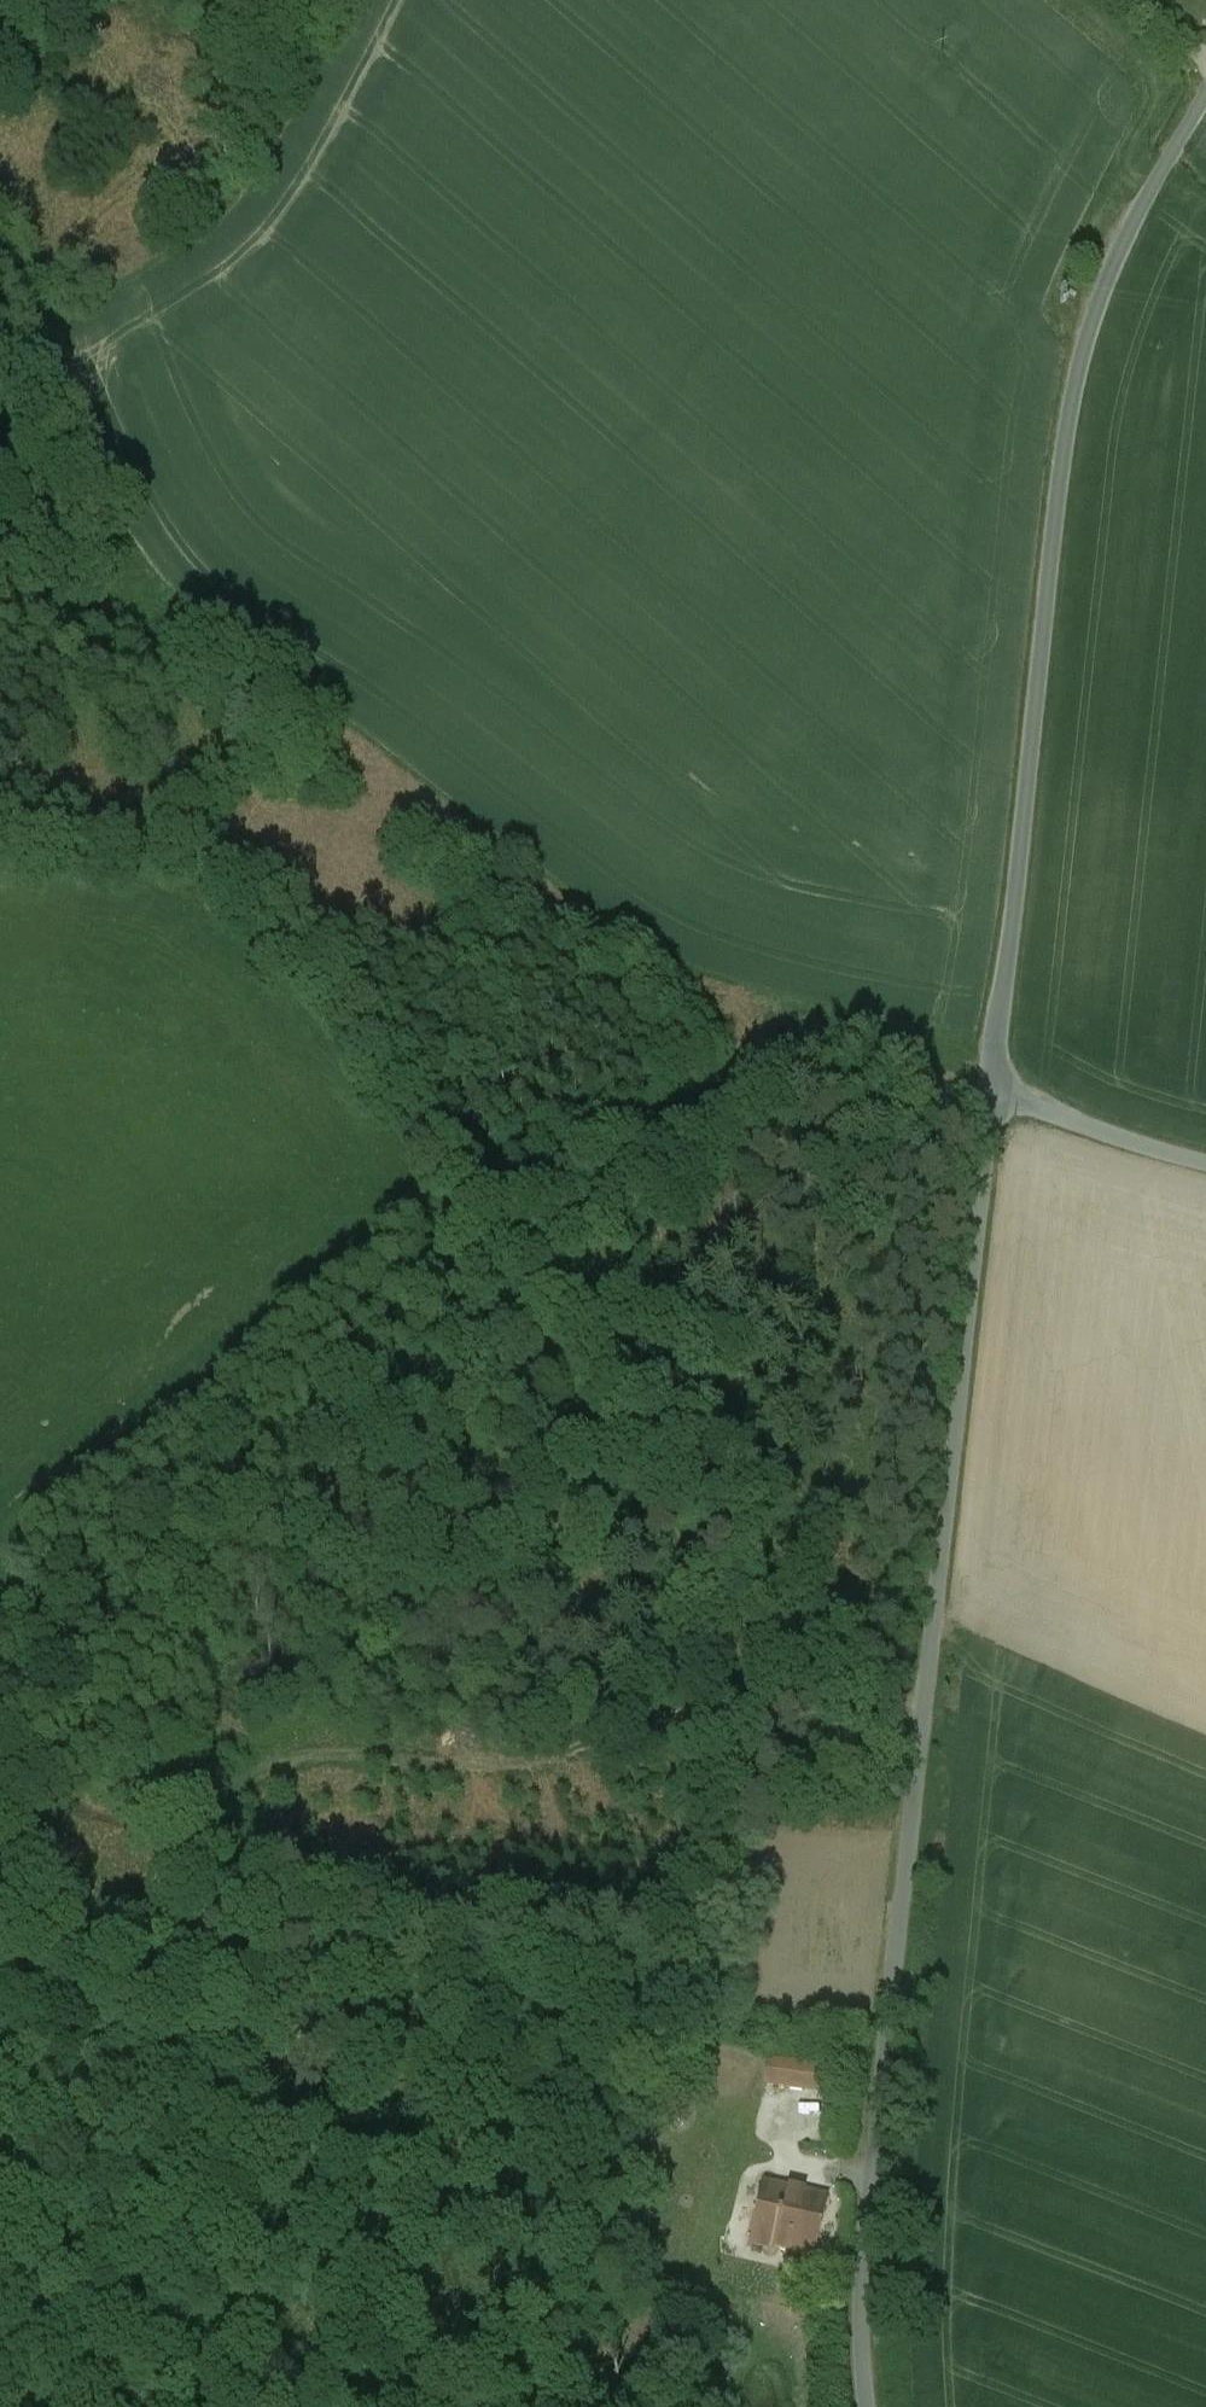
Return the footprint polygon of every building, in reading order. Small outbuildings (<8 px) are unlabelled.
[(768,2058),(765,2086),(829,2094),(833,2066),(768,2058)] [(828,2198),(765,2184),(752,2243),(814,2258),(828,2198)]
